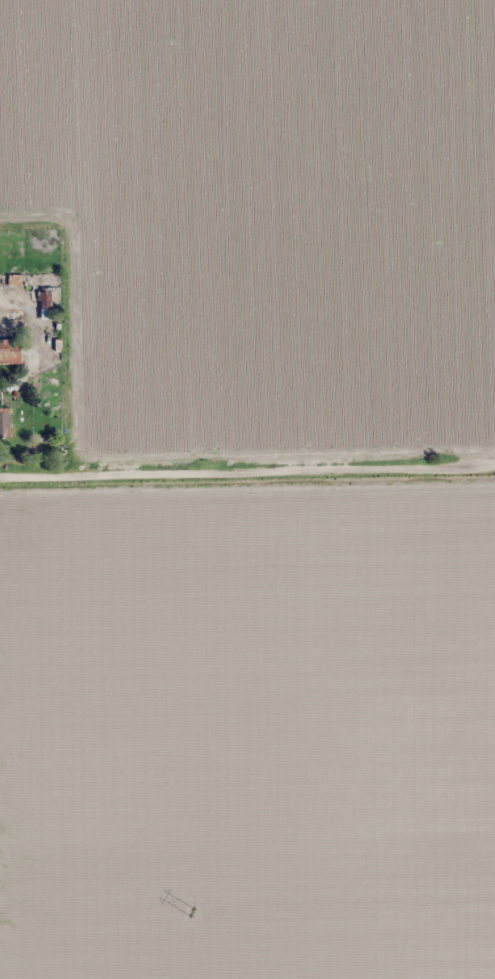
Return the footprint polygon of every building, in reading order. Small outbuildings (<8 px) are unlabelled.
[(52,292),(40,292),(40,309),(52,309),(52,292)] [(22,364),(22,339),(0,339),(0,364),(22,364)] [(12,426),(12,412),(0,412),(0,437),(18,437),(18,426),(12,426)]
